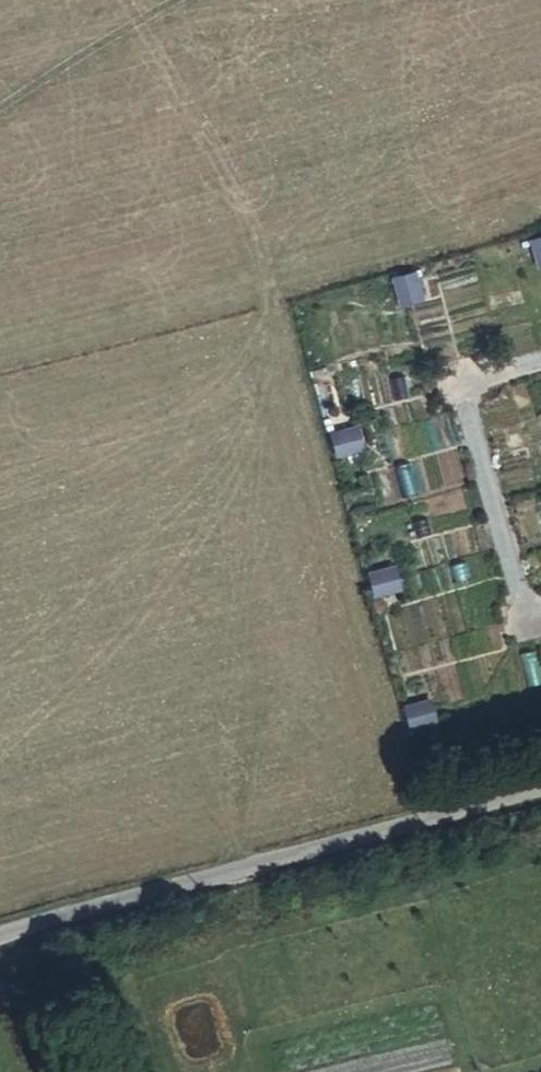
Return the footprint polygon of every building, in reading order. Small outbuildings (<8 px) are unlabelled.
[(525,238),(532,262),(540,259),(540,234),(525,238)] [(409,270),(387,276),(394,301),(415,295),(409,270)] [(330,433),(336,454),(360,448),(354,426),(330,433)] [(368,573),(373,594),(397,588),(391,566),(368,573)] [(403,706),(409,727),(433,721),(427,700),(403,706)]
